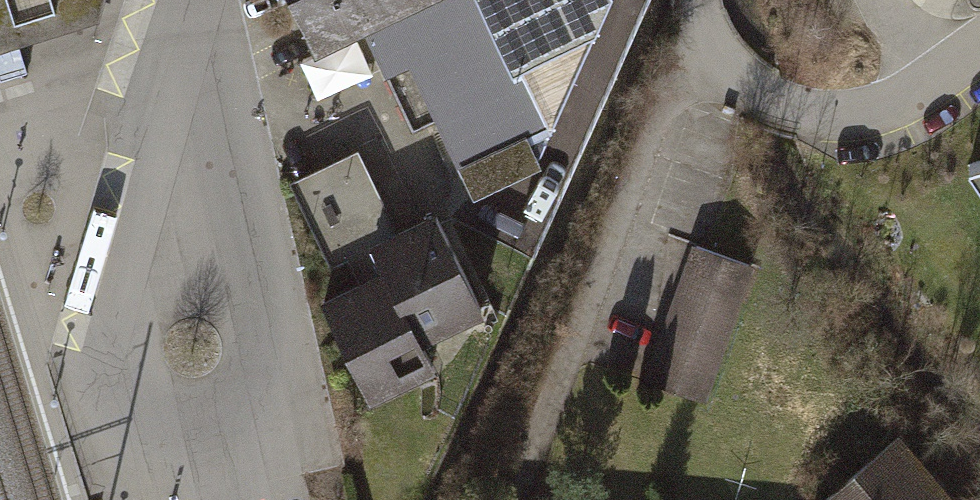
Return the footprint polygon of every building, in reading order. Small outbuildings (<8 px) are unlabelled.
[(98,20),(104,0),(0,0),(0,50),(98,20)] [(481,0),(296,0),(328,69),(372,48),(408,124),(435,111),(480,206),(547,175),(534,146),(547,140),(481,0)] [(572,67),(638,33),(621,0),(538,0),(572,67)] [(0,50),(0,81),(2,88),(31,80),(19,44),(0,50)] [(359,157),(292,187),(344,300),(390,279),(372,239),(392,230),(359,157)] [(965,175),(979,198),(979,171),(965,175)] [(372,239),(390,279),(426,348),(485,321),(435,210),(392,230),(372,239)] [(755,271),(693,249),(644,383),(707,406),(755,271)] [(442,385),(426,348),(390,279),(344,300),(327,308),(375,416),(442,385)] [(905,431),(825,499),(964,499),(905,431)]
